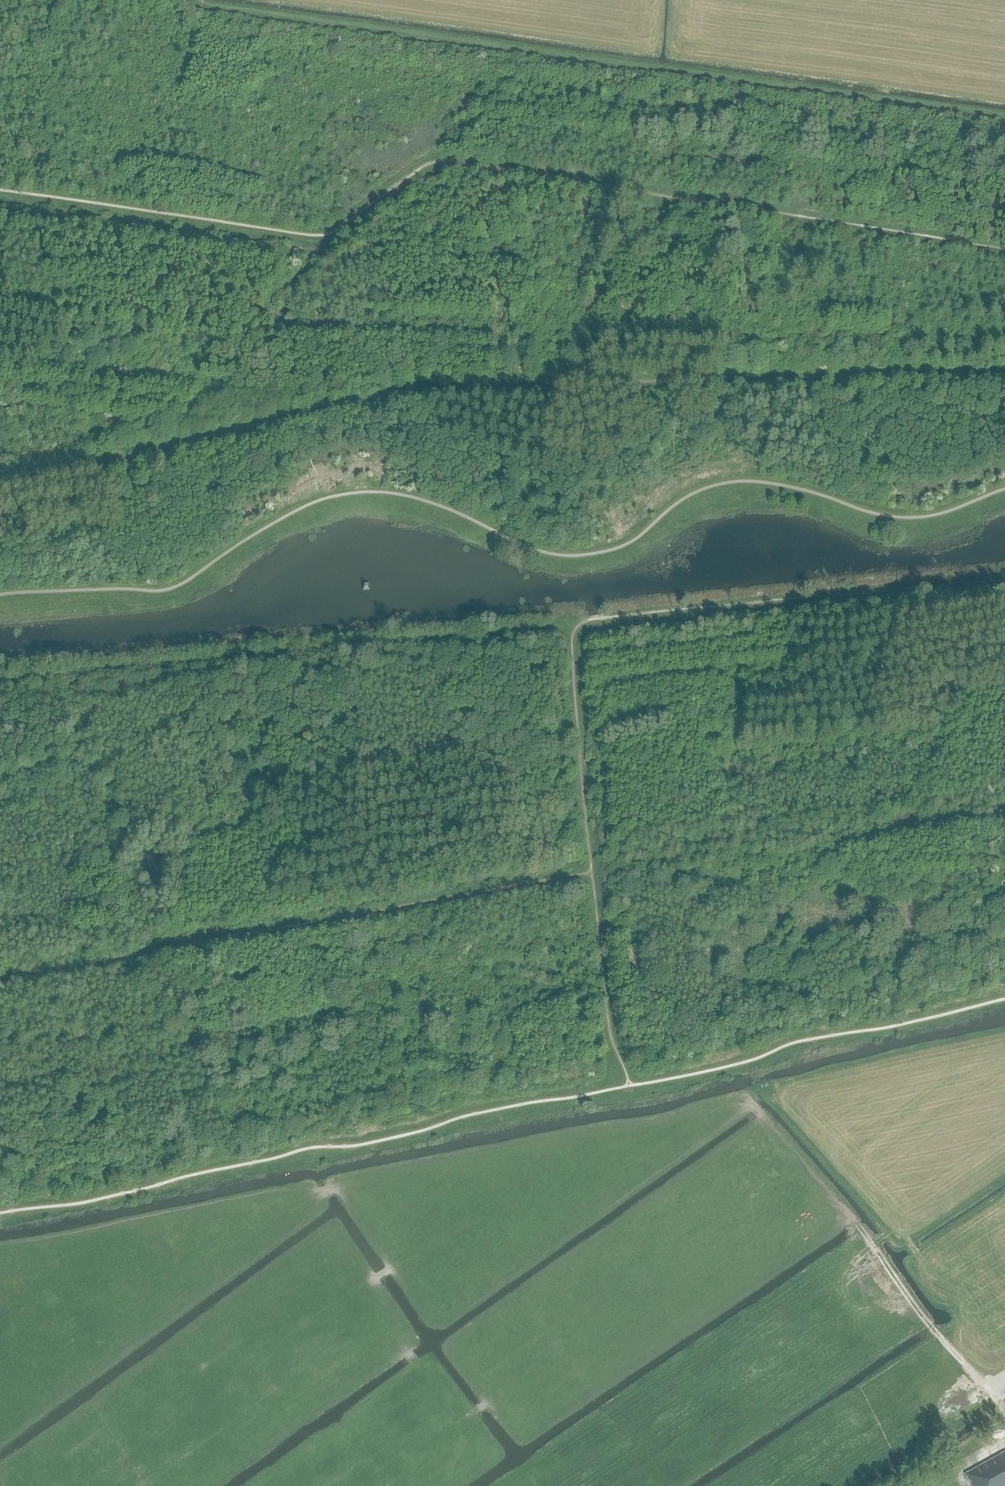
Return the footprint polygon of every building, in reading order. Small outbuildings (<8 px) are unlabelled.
[(984,1447),(990,1460),(965,1474),(971,1485),(1004,1485),(1004,1435),(984,1447)]
